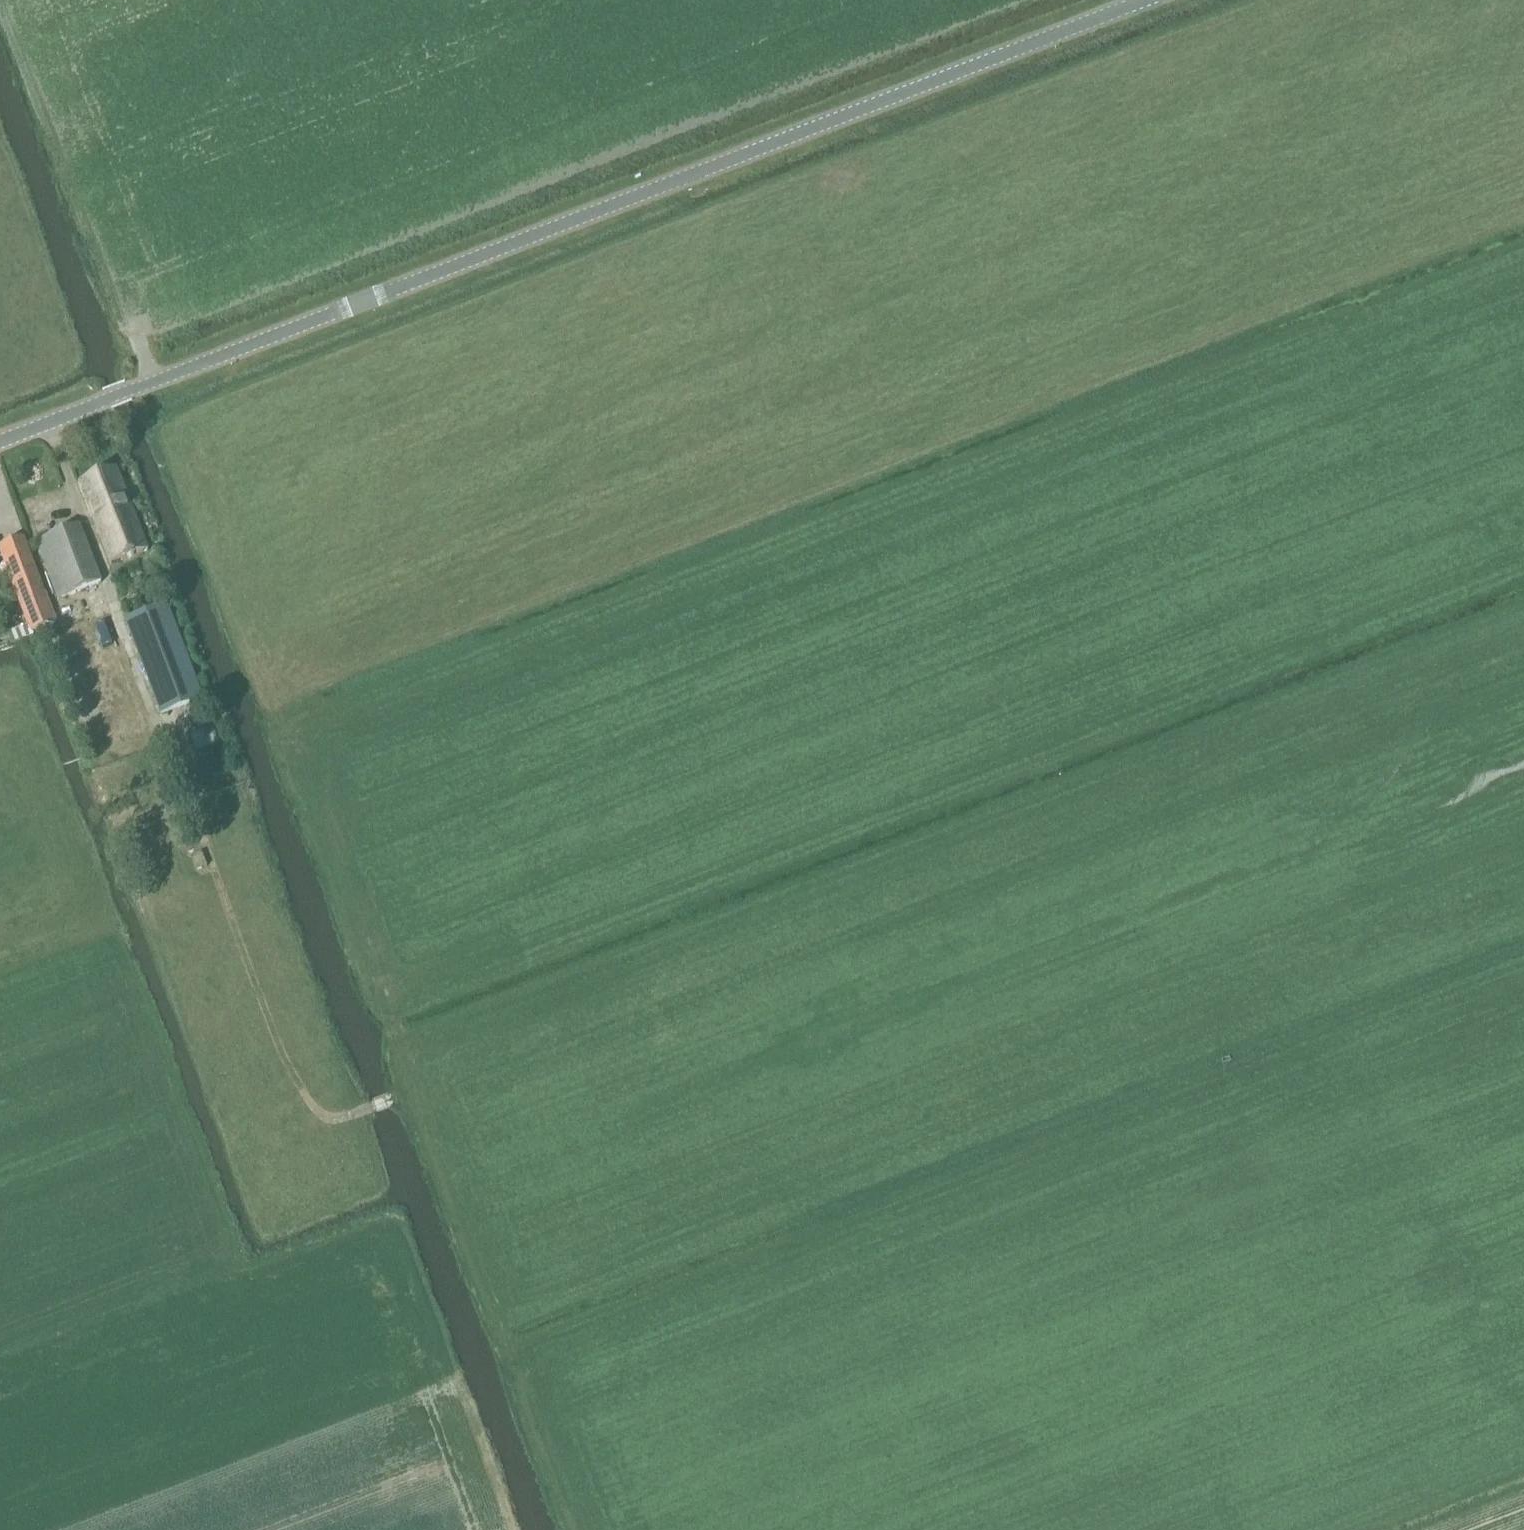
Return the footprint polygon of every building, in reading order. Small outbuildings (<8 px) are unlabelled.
[(116,469),(79,483),(106,554),(143,540),(131,508),(143,503),(133,476),(120,481),(116,469)] [(58,601),(100,584),(78,526),(36,543),(58,601)] [(25,638),(31,635),(31,634),(54,625),(22,541),(0,549),(0,554),(27,624),(9,631),(13,643),(25,638)] [(166,604),(124,620),(160,715),(189,704),(199,728),(212,723),(166,604)]
